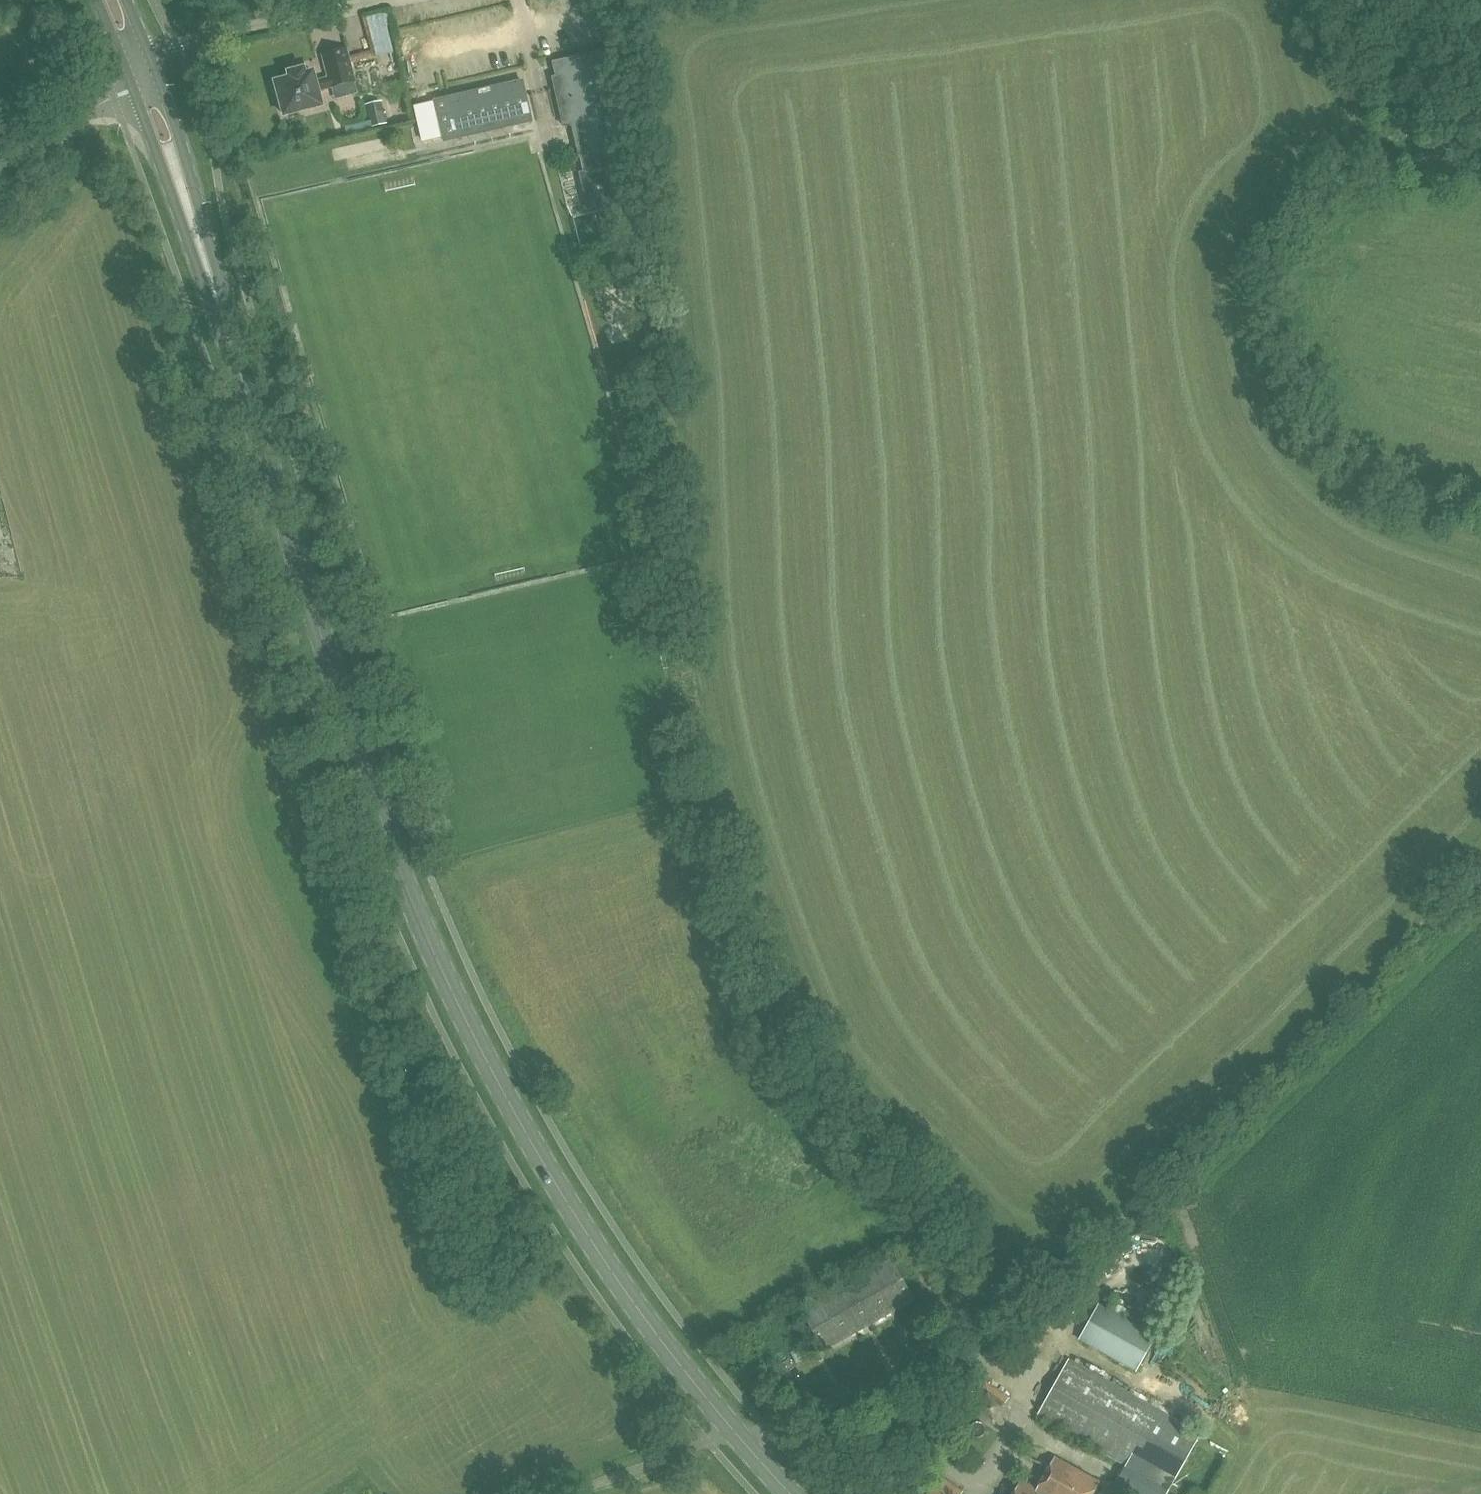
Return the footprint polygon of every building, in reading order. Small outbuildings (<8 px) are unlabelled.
[(373,55),(394,50),(387,23),(366,28),(373,55)] [(331,89),(357,83),(351,57),(348,47),(321,54),(328,80),(317,83),(314,72),(306,74),(305,68),(289,72),(291,78),(276,82),(285,115),(323,105),(319,92),(331,89)] [(619,75),(613,48),(552,62),(556,77),(552,78),(564,127),(572,125),(584,172),(579,173),(588,210),(620,203),(612,167),(614,167),(611,151),(612,151),(608,133),(625,129),(622,113),(626,112),(619,75)] [(532,121),(523,81),(435,101),(444,137),(445,141),(532,121)] [(386,123),(381,101),(367,104),(372,126),(386,123)] [(444,137),(435,101),(415,105),(419,121),(419,123),(424,142),(444,137)] [(826,1347),(909,1301),(888,1263),(805,1309),(826,1347)] [(1135,1372),(1156,1335),(1101,1303),(1079,1341),(1135,1372)] [(1202,1432),(1069,1358),(1036,1417),(1126,1466),(1116,1485),(1132,1493),(1167,1493),(1202,1432)] [(1099,1483),(1053,1457),(1037,1487),(1021,1478),(1013,1493),(1093,1493),(1099,1483)]
